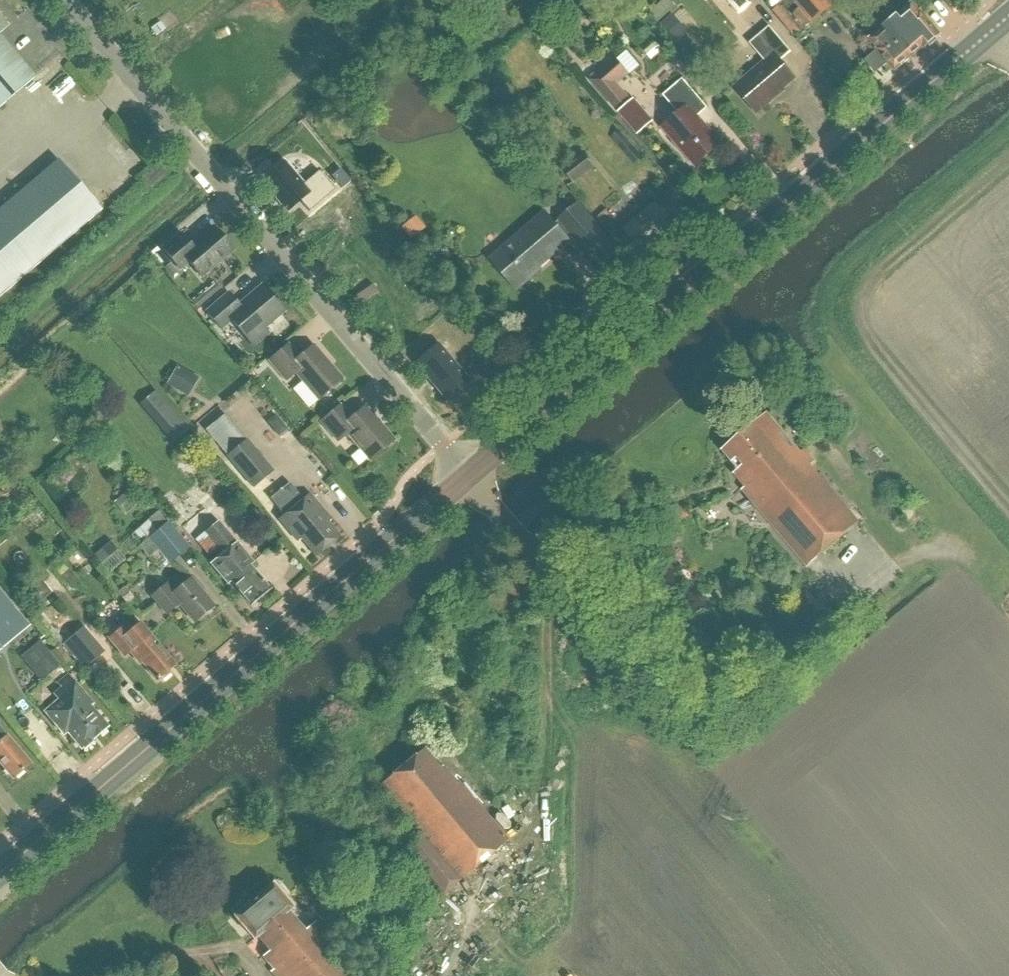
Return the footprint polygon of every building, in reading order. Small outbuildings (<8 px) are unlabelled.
[(649,12),(658,22),(676,6),(671,0),(663,0),(649,12)] [(739,15),(751,5),(747,0),(726,0),(739,15)] [(812,23),(834,2),(831,0),(791,0),(798,9),(812,23)] [(898,32),(916,54),(923,48),(924,49),(940,35),(921,13),(920,14),(912,4),(890,23),(893,27),(895,25),(900,31),(898,32)] [(888,63),(895,71),(916,54),(898,32),(900,31),(895,25),(893,27),(890,23),(884,15),(875,23),(881,31),(871,40),(879,50),(870,58),(880,70),(888,63)] [(732,88),(755,115),(771,101),(770,100),(794,79),(778,61),(789,52),(768,27),(747,44),(763,62),(732,88)] [(33,79),(0,40),(0,107),(33,79)] [(264,60),(253,46),(246,52),(257,65),(264,60)] [(614,86),(626,75),(611,59),(583,84),(609,113),(625,98),(614,86)] [(680,80),(660,96),(676,115),(659,129),(692,168),(719,146),(695,117),(705,109),(680,80)] [(618,116),(637,138),(650,127),(630,105),(618,116)] [(561,169),(572,184),(594,169),(583,153),(561,169)] [(97,210),(57,162),(0,211),(0,293),(97,210)] [(283,163),(261,181),(287,212),(299,202),(308,212),(334,191),(318,172),(302,186),(283,163)] [(149,191),(168,176),(159,165),(140,180),(149,191)] [(350,182),(340,170),(331,177),(341,189),(350,182)] [(664,219),(665,218),(653,204),(620,232),(636,251),(649,241),(667,263),(687,246),(664,219)] [(616,255),(576,208),(552,228),(542,216),(489,261),(514,292),(537,273),(535,270),(573,238),(586,253),(583,256),(596,271),(616,255)] [(400,228),(410,240),(424,228),(414,216),(400,228)] [(178,235),(159,251),(173,267),(182,260),(199,280),(230,254),(210,229),(188,248),(178,235)] [(372,283),(381,294),(366,306),(392,337),(415,318),(395,295),(412,282),(396,263),(372,283)] [(357,303),(374,290),(368,282),(351,296),(357,303)] [(281,314),(259,288),(235,307),(225,295),(202,315),(213,327),(223,318),(249,349),(265,336),(261,331),(281,314)] [(448,331),(437,318),(428,326),(438,338),(448,331)] [(437,345),(415,363),(445,399),(467,380),(437,345)] [(282,384),(292,376),(315,403),(339,382),(310,348),(296,360),(285,347),(265,364),(282,384)] [(175,364),(164,383),(187,396),(198,377),(175,364)] [(154,391),(142,402),(174,441),(186,430),(154,391)] [(343,437),(366,464),(391,443),(362,409),(347,421),(336,408),(317,425),(334,445),(343,437)] [(742,490),(807,566),(859,522),(768,414),(724,452),(739,470),(734,474),(746,487),(742,490)] [(224,416),(202,434),(250,493),(272,475),(224,416)] [(293,545),(297,541),(313,560),(336,540),(324,525),(328,523),(306,497),(300,503),(286,486),(266,502),(280,519),(275,523),(293,545)] [(230,582),(251,606),(270,590),(250,566),(253,564),(235,543),(217,522),(196,539),(209,555),(218,548),(222,554),(210,564),(227,584),(230,582)] [(139,547),(148,558),(156,551),(169,565),(186,550),(164,526),(139,547)] [(124,558),(109,540),(90,555),(105,573),(124,558)] [(166,615),(178,604),(194,623),(213,607),(190,579),(190,580),(187,576),(177,584),(180,587),(171,595),(168,592),(155,602),(166,615)] [(28,626),(0,594),(0,650),(28,626)] [(141,663),(157,681),(160,678),(162,680),(169,674),(168,672),(175,666),(150,636),(147,638),(137,625),(113,645),(124,658),(130,653),(138,663),(141,663)] [(62,646),(84,671),(106,652),(83,627),(62,646)] [(62,689),(56,693),(94,738),(107,728),(90,707),(92,705),(68,675),(58,684),(62,689)] [(57,702),(44,712),(63,736),(67,733),(81,750),(82,748),(86,748),(89,746),(90,742),(94,738),(56,693),(52,697),(57,702)] [(13,778),(30,764),(0,729),(0,763),(13,778)] [(404,848),(443,895),(507,841),(456,781),(455,783),(442,768),(440,770),(423,749),(379,786),(420,834),(404,848)] [(247,899),(247,900),(248,904),(233,916),(253,940),(257,937),(269,951),(262,957),(273,969),(270,972),(274,975),(360,975),(314,922),(304,931),(287,911),(291,908),(272,884),(258,896),(254,895),(253,894),(247,899)]
